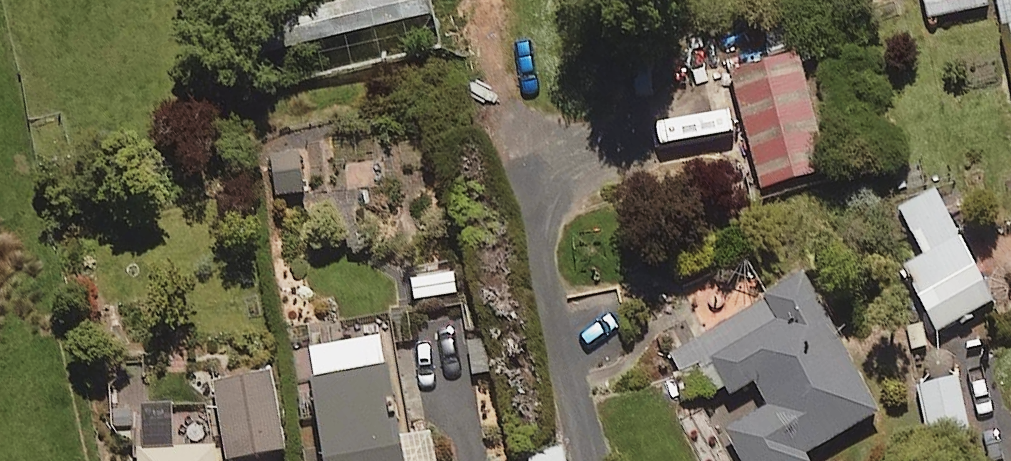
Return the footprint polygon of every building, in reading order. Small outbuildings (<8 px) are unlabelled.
[(442,52),(431,0),(398,0),(276,26),(283,58),(317,50),(323,78),(442,52)] [(988,11),(986,0),(926,0),(930,21),(988,11)] [(829,175),(803,62),(739,77),(765,190),(829,175)] [(305,197),(301,158),(273,160),(276,199),(305,197)] [(941,336),(996,307),(935,192),(901,210),(927,259),(905,270),(941,336)] [(415,301),(452,300),(452,273),(414,274),(415,301)] [(881,419),(806,284),(684,352),(709,396),(726,387),(733,400),(758,386),(772,410),(721,438),(734,460),(808,460),(807,460),(881,419)] [(402,447),(389,351),(315,360),(328,460),(438,460),(436,442),(402,447)] [(275,382),(220,389),(230,460),(248,460),(285,456),(275,382)] [(974,454),(961,382),(919,389),(932,460),(933,460),(974,454)] [(219,416),(144,417),(145,460),(221,460),(219,416)]
